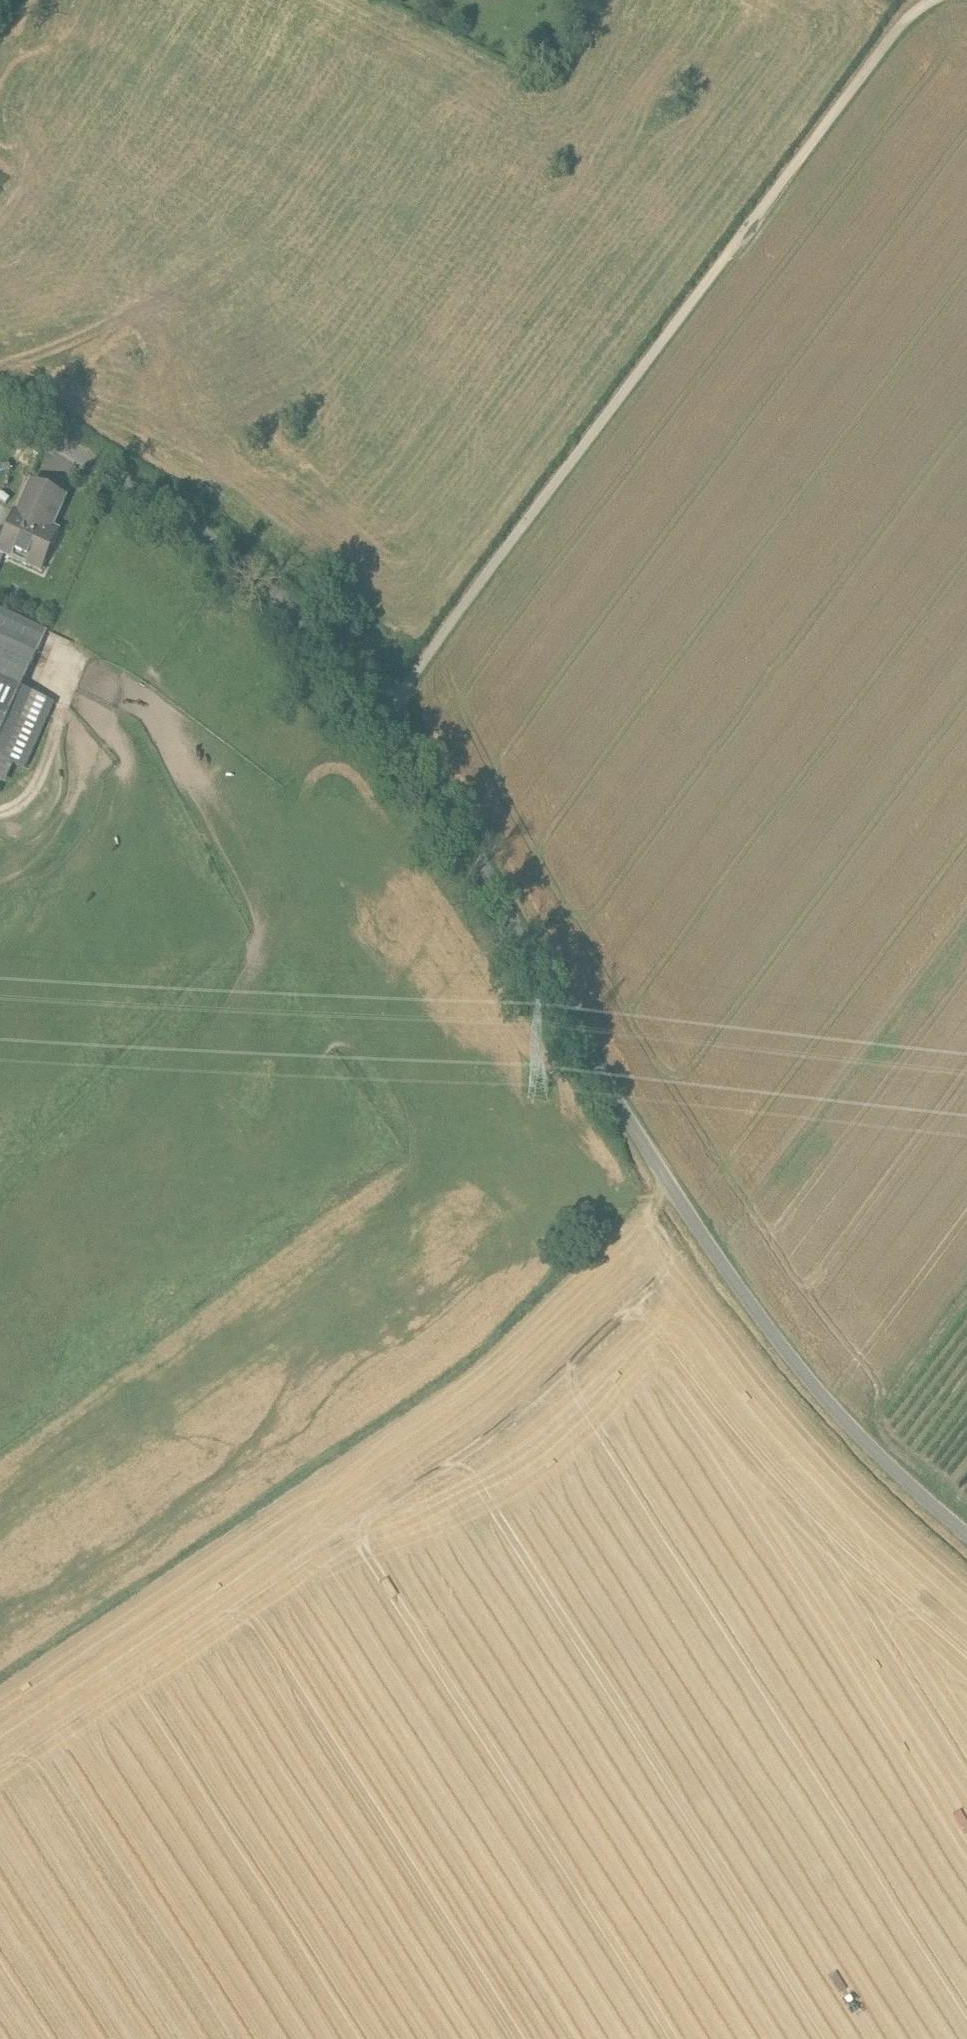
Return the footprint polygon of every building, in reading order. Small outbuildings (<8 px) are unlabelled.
[(0,543),(0,551),(5,554),(41,570),(60,528),(52,525),(65,495),(32,481),(18,512),(15,511),(0,543)] [(24,767),(52,703),(21,688),(47,630),(0,609),(0,756),(24,767)]
